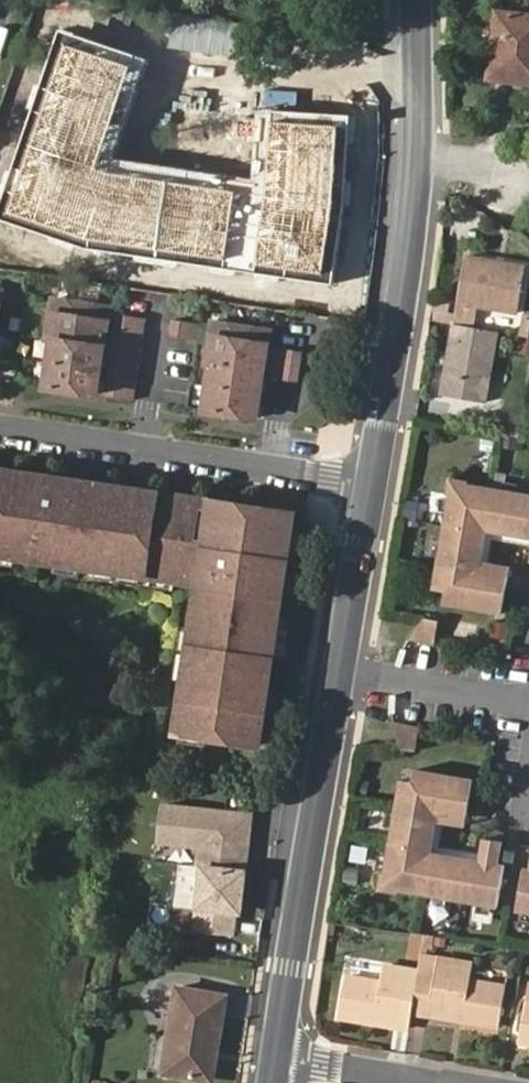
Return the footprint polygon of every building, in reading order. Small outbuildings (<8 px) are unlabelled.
[(528,80),(528,16),(497,12),(489,76),(528,80)] [(62,31),(0,213),(0,218),(93,250),(334,283),(347,207),(351,115),(259,108),(253,177),(115,159),(146,58),(62,31)] [(467,258),(455,326),(475,329),(479,308),(519,315),(527,269),(467,258)] [(96,392),(109,305),(53,297),(47,337),(51,338),(44,385),(96,392)] [(133,399),(145,317),(116,313),(104,394),(133,399)] [(524,313),(519,349),(528,351),(528,314),(524,313)] [(202,408),(255,416),(268,329),(212,321),(206,361),(209,362),(202,408)] [(199,325),(174,322),(172,337),(197,341),(199,325)] [(455,326),(443,397),(487,404),(499,332),(475,329),(455,326)] [(298,380),(302,350),(273,346),(269,375),(298,380)] [(187,496),(0,468),(0,554),(171,580),(187,496)] [(440,540),(437,554),(436,560),(447,563),(443,588),(441,599),(500,610),(507,572),(479,566),(487,525),(528,533),(528,490),(517,487),(504,485),(468,478),(469,476),(450,473),(446,488),(449,489),(448,494),(446,509),(440,540)] [(505,478),(504,485),(517,487),(519,480),(505,478)] [(437,507),(446,509),(448,494),(439,492),(437,507)] [(273,663),(295,512),(294,512),(187,496),(171,580),(199,584),(192,633),(273,663)] [(528,542),(528,533),(487,525),(479,566),(507,572),(508,563),(491,559),(495,535),(528,542)] [(437,554),(440,540),(431,538),(428,552),(437,554)] [(431,586),(443,588),(447,563),(436,560),(431,586)] [(405,631),(431,635),(436,612),(424,610),(405,631)] [(261,744),(273,663),(192,633),(177,732),(261,744)] [(415,725),(388,720),(392,730),(401,744),(411,745),(415,725)] [(442,896),(471,901),(486,904),(493,905),(500,863),(494,862),(498,840),(482,837),(480,850),(478,859),(426,849),(434,808),(463,814),(470,776),(411,764),(409,778),(405,798),(394,796),(392,809),(390,822),(384,851),(382,865),(380,871),(377,871),(374,887),(395,890),(395,887),(430,894),(442,896)] [(398,775),(394,796),(405,798),(409,778),(398,775)] [(226,814),(160,807),(156,845),(197,850),(195,868),(201,868),(242,872),(248,826),(226,824),(226,814)] [(384,821),(390,822),(392,809),(386,808),(384,821)] [(461,823),(463,814),(434,808),(426,849),(478,859),(480,850),(437,842),(441,819),(461,823)] [(249,816),(226,814),(226,824),(248,826),(249,816)] [(376,864),(382,865),(384,851),(378,849),(376,864)] [(527,867),(522,866),(513,908),(518,910),(528,911),(528,858),(527,867)] [(242,872),(201,868),(193,932),(228,935),(231,913),(237,914),(242,872)] [(441,904),(442,896),(430,894),(429,902),(441,904)] [(486,904),(471,901),(470,909),(485,912),(486,904)] [(518,910),(517,916),(528,919),(528,911),(518,910)] [(431,929),(429,943),(439,945),(442,931),(431,929)] [(427,951),(424,969),(416,1008),(503,1025),(511,986),(475,979),(479,962),(443,954),(427,951)] [(416,1008),(424,969),(389,960),(385,977),(351,970),(343,1010),(413,1025),(416,1008)] [(213,1054),(223,999),(174,992),(166,1037),(160,1077),(192,1082),(200,1082),(206,1053),(213,1054)] [(142,1073),(160,1077),(166,1037),(150,1034),(142,1073)] [(213,1054),(206,1053),(200,1082),(208,1082),(213,1054)]
